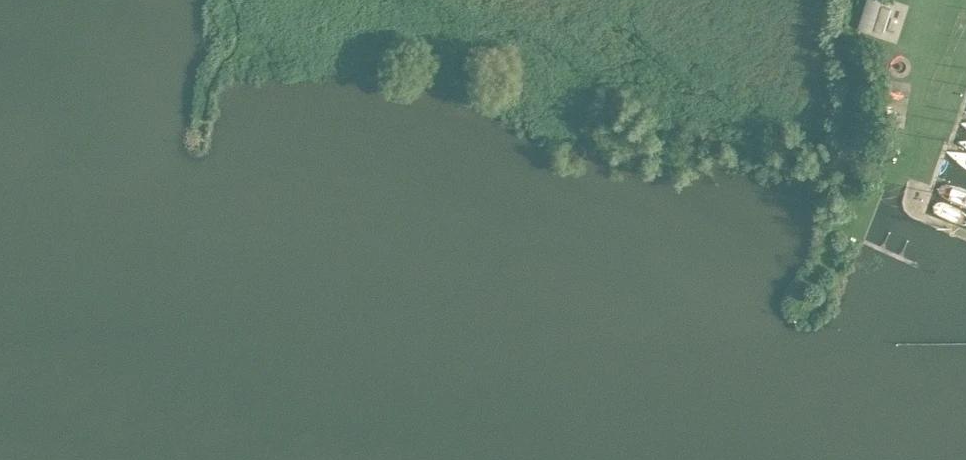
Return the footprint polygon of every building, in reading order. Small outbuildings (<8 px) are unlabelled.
[(905,86),(892,85),(891,102),(904,103),(905,86)]
